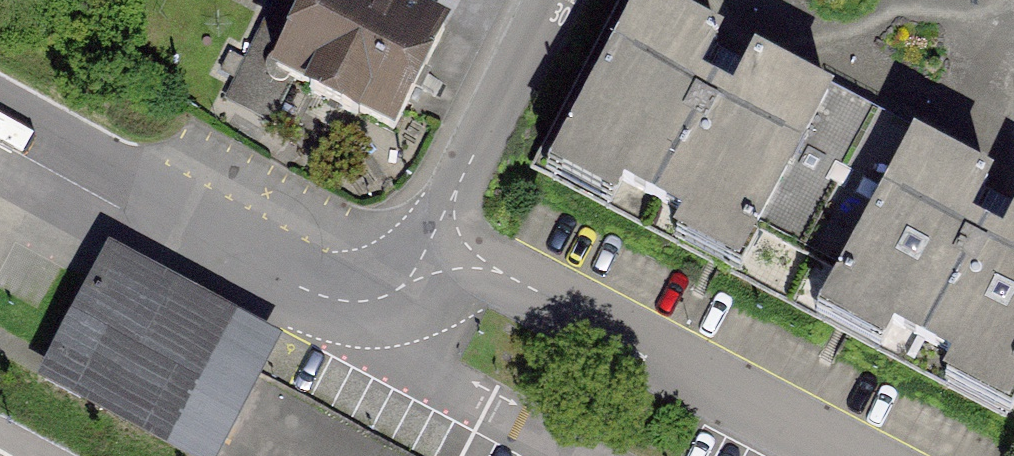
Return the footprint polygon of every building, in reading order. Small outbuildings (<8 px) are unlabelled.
[(373,0),(287,0),(245,93),(383,156),(440,31),(373,0)] [(701,38),(638,7),(545,193),(729,285),(822,99),(740,58),(717,103),(678,84),(701,38)] [(895,144),(806,328),(996,420),(1013,383),(1013,212),(1001,206),(984,240),(956,227),(977,184),(895,144)] [(103,261),(42,384),(190,455),(216,455),(271,343),(103,261)] [(270,394),(242,455),(406,455),(270,394)]
